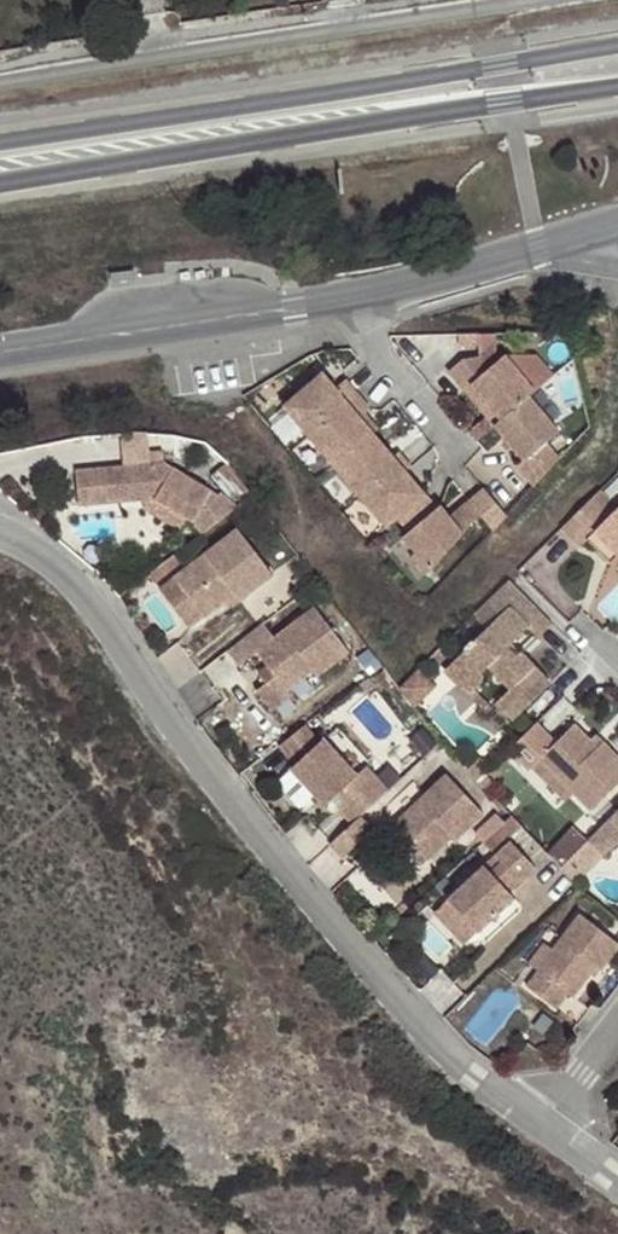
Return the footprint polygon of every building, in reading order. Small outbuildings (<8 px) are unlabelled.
[(459,388),(490,424),(520,400),(526,394),(493,359),(477,372),(466,360),(450,362),(437,375),(452,394),(459,388)] [(321,398),(306,381),(269,413),(295,442),(341,402),(330,390),(321,398)] [(459,388),(452,394),(483,430),(490,424),(459,388)] [(517,481),(542,455),(535,447),(551,432),(520,400),(490,424),(483,430),(513,464),(506,470),(517,481)] [(354,417),(341,402),(295,442),(321,474),(359,440),(346,424),(354,417)] [(346,424),(359,440),(368,432),(354,417),(346,424)] [(371,454),(359,440),(321,474),(356,510),(387,480),(398,471),(387,458),(380,464),(376,467),(367,457),(371,454)] [(376,467),(380,464),(371,454),(367,457),(376,467)] [(550,462),(542,455),(517,481),(524,490),(550,462)] [(186,549),(224,518),(205,504),(203,508),(147,473),(58,482),(62,517),(128,510),(138,509),(147,514),(177,534),(186,549)] [(396,489),(401,485),(392,477),(387,480),(396,489)] [(396,489),(387,480),(356,510),(376,531),(384,523),(400,538),(426,511),(401,485),(396,489)] [(472,520),(476,524),(489,510),(474,493),(459,505),(472,520)] [(551,532),(570,553),(578,545),(587,536),(610,562),(614,556),(617,560),(617,503),(608,513),(589,494),(551,532)] [(472,520),(459,505),(451,512),(464,527),(472,520)] [(464,527),(451,512),(441,522),(429,508),(426,511),(400,538),(393,545),(406,558),(423,575),(454,539),(454,536),(464,527)] [(138,509),(128,510),(126,522),(144,525),(147,514),(138,509)] [(489,510),(476,524),(484,534),(497,520),(489,510)] [(614,556),(610,562),(587,536),(578,545),(617,586),(617,560),(614,556)] [(217,605),(224,614),(255,589),(218,544),(154,594),(185,632),(208,613),(217,605)] [(423,575),(406,558),(399,564),(412,577),(418,581),(423,575)] [(545,630),(498,586),(477,608),(492,624),(479,635),(466,650),(463,646),(454,655),(457,659),(437,678),(463,702),(476,689),(476,686),(475,684),(474,682),(473,679),(481,671),(503,694),(490,708),(510,726),(544,691),(512,659),(507,663),(498,654),(518,633),(530,646),(545,630)] [(216,622),(224,614),(217,605),(208,613),(216,622)] [(477,608),(464,622),(479,635),(492,624),(477,608)] [(341,664),(306,620),(265,652),(247,666),(279,704),(304,686),(309,691),(341,664)] [(253,636),(216,665),(228,681),(247,666),(265,652),(253,636)] [(418,703),(440,688),(426,669),(404,684),(418,703)] [(532,729),(507,754),(527,776),(539,763),(591,815),(617,785),(617,765),(601,747),(595,753),(587,744),(570,729),(552,747),(532,729)] [(593,739),(587,744),(595,753),(601,747),(593,739)] [(299,821),(348,786),(357,778),(356,777),(324,740),(273,785),(299,821)] [(361,819),(387,795),(365,769),(356,777),(357,778),(348,786),(356,795),(338,811),(352,828),(361,819)] [(404,848),(421,867),(445,845),(449,849),(479,823),(442,782),(389,831),(404,848)] [(587,846),(605,862),(617,849),(617,848),(617,813),(587,846)] [(352,828),(330,848),(342,861),(373,833),(361,819),(352,828)] [(549,860),(562,873),(587,846),(573,834),(549,860)] [(497,860),(503,867),(517,884),(521,889),(538,874),(513,846),(497,860)] [(587,846),(562,873),(580,889),(605,862),(587,846)] [(414,874),(421,867),(404,848),(397,855),(414,874)] [(517,884),(503,867),(492,877),(508,893),(517,884)] [(508,893),(492,877),(486,869),(449,904),(478,936),(516,902),(508,893)] [(584,916),(555,951),(541,970),(543,971),(569,995),(574,1000),(598,969),(602,975),(617,954),(617,945),(584,916)] [(533,964),(541,970),(555,951),(548,945),(533,964)] [(569,995),(543,971),(528,987),(555,1011),(569,995)]
